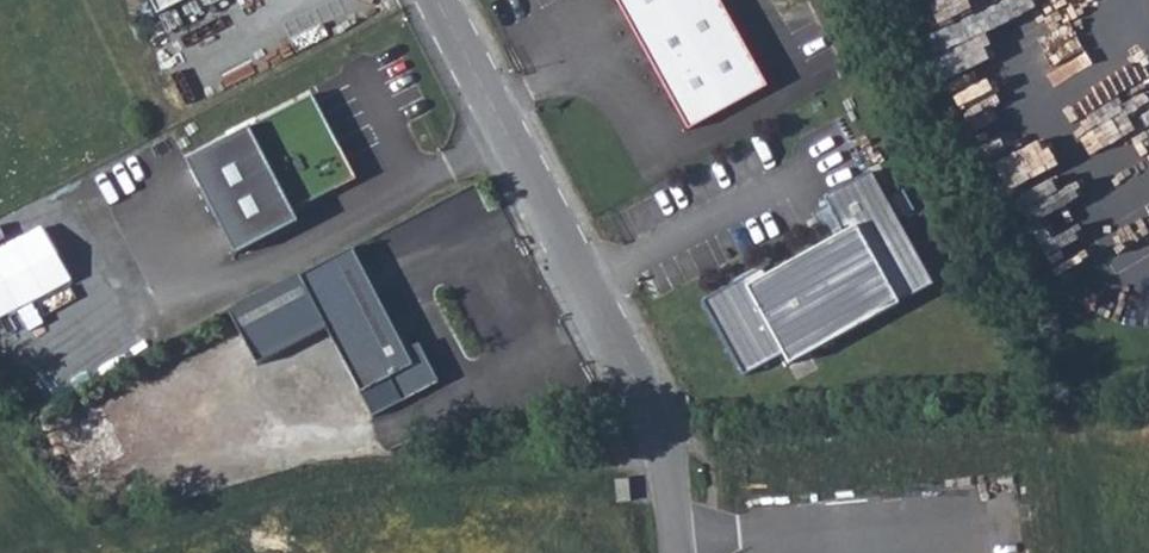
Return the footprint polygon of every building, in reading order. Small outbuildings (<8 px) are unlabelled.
[(155,14),(185,0),(148,0),(155,14)] [(684,131),(764,87),(716,0),(612,0),(684,131)] [(310,93),(184,160),(234,255),(297,221),(292,211),(355,178),(310,93)] [(729,288),(700,304),(741,379),(781,357),(787,368),(931,288),(868,174),(822,200),(842,236),(765,278),(761,270),(730,290),(729,288)] [(0,243),(0,319),(15,311),(26,333),(43,325),(31,303),(75,279),(43,220),(0,243)] [(405,350),(351,249),(227,315),(255,368),(321,333),(356,398),(387,382),(400,405),(439,384),(418,344),(405,350)]
